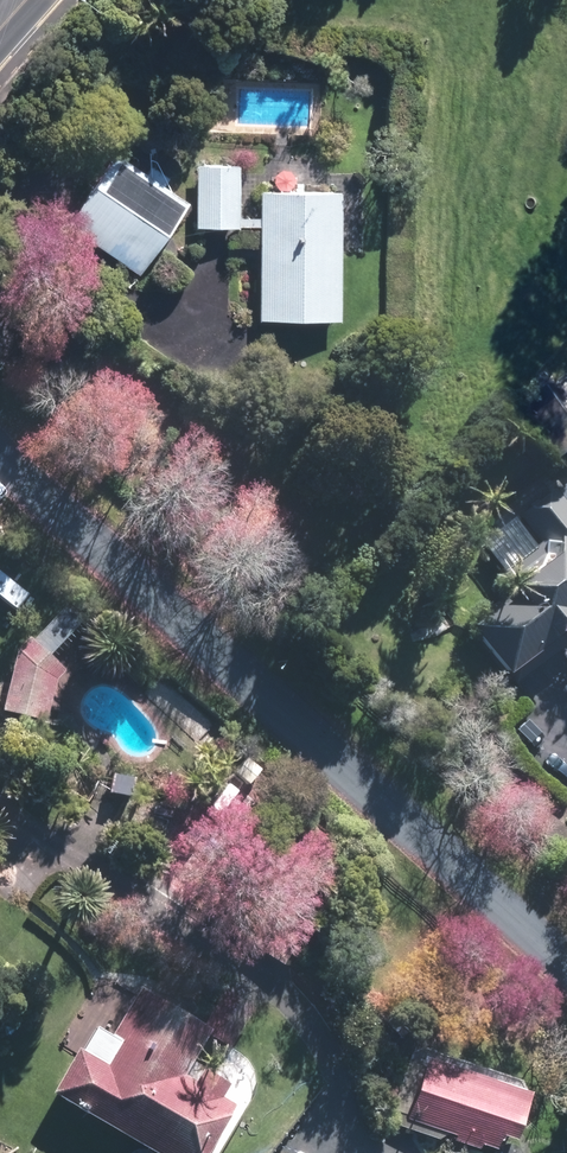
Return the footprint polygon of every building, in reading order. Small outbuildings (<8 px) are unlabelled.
[(181,208),(108,156),(61,223),(133,275),(181,208)] [(237,169),(193,167),(191,231),(236,232),(237,169)] [(339,196),(256,194),(253,322),(335,324),(339,196)] [(523,513),(508,493),(463,526),(482,551),(488,547),(500,563),(505,570),(491,580),(508,604),(467,633),(500,680),(566,633),(566,615),(564,611),(566,609),(566,517),(550,493),(523,513)] [(30,641),(15,654),(0,704),(0,712),(37,722),(53,671),(87,627),(58,605),(30,641)] [(44,1095),(140,1152),(197,1152),(224,1110),(210,1101),(218,1087),(186,1068),(204,1039),(226,1052),(252,1009),(218,989),(193,1031),(99,974),(58,1042),(71,1049),(44,1095)] [(519,1151),(501,1144),(519,1093),(421,1059),(418,1066),(407,1062),(390,1110),(401,1114),(398,1124),(466,1148),(464,1152),(518,1152),(519,1151)]
